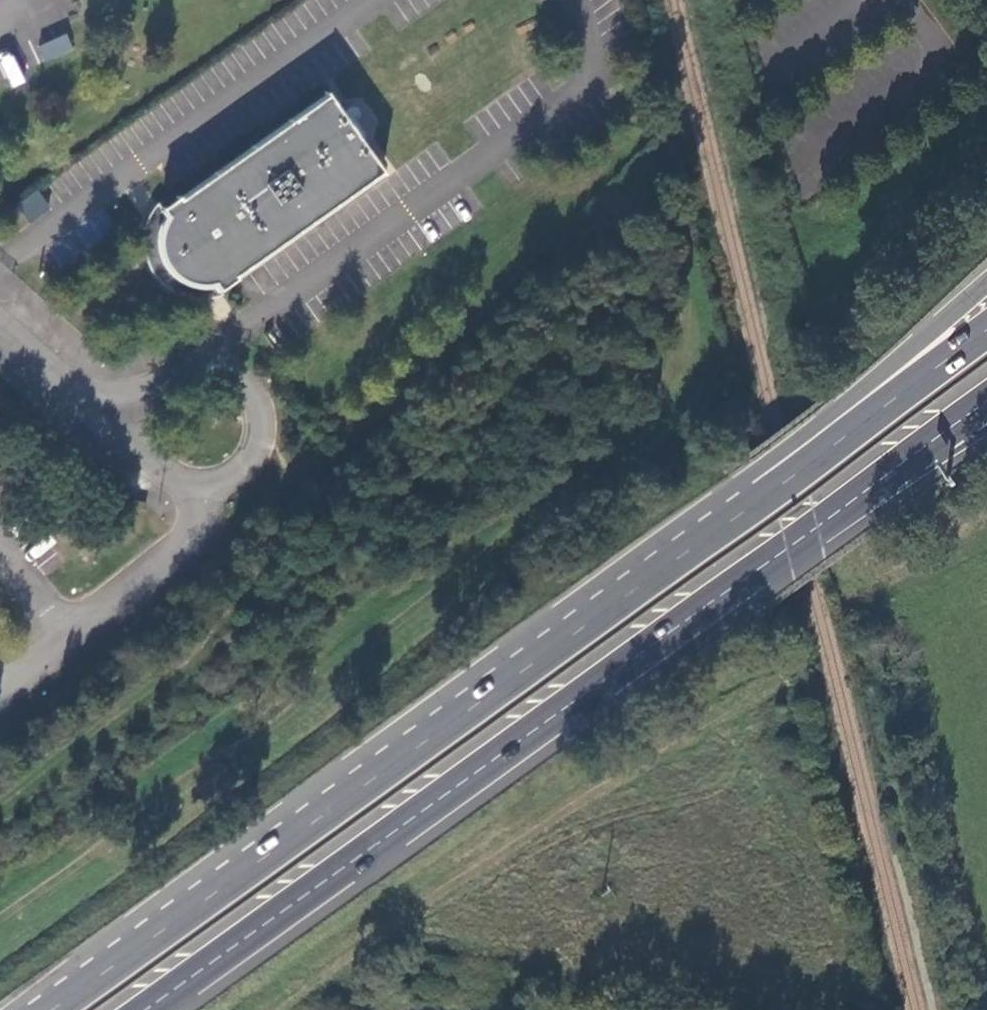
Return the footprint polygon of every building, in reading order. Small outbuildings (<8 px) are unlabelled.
[(67,34),(36,46),(42,61),(73,49),(67,34)] [(165,264),(169,270),(175,276),(179,279),(184,282),(189,284),(194,285),(199,286),(204,286),(209,286),(214,285),(217,289),(220,292),(237,280),(235,278),(382,174),(384,177),(384,176),(327,94),(326,94),(328,97),(181,201),(179,198),(162,210),(164,213),(167,217),(163,225),(160,232),(159,240),(160,248),(161,256),(165,264)] [(32,222),(50,208),(36,190),(17,204),(32,222)] [(224,297),(220,292),(217,289),(214,285),(209,286),(204,286),(199,286),(194,285),(189,284),(184,282),(179,279),(175,276),(169,270),(165,264),(161,256),(160,248),(159,240),(160,232),(163,225),(167,217),(164,213),(162,210),(159,204),(153,212),(148,221),(145,230),(144,240),(144,250),(146,259),(149,268),(154,277),(161,285),(168,291),(177,296),(186,299),(196,301),(206,301),(215,300),(224,297)]
